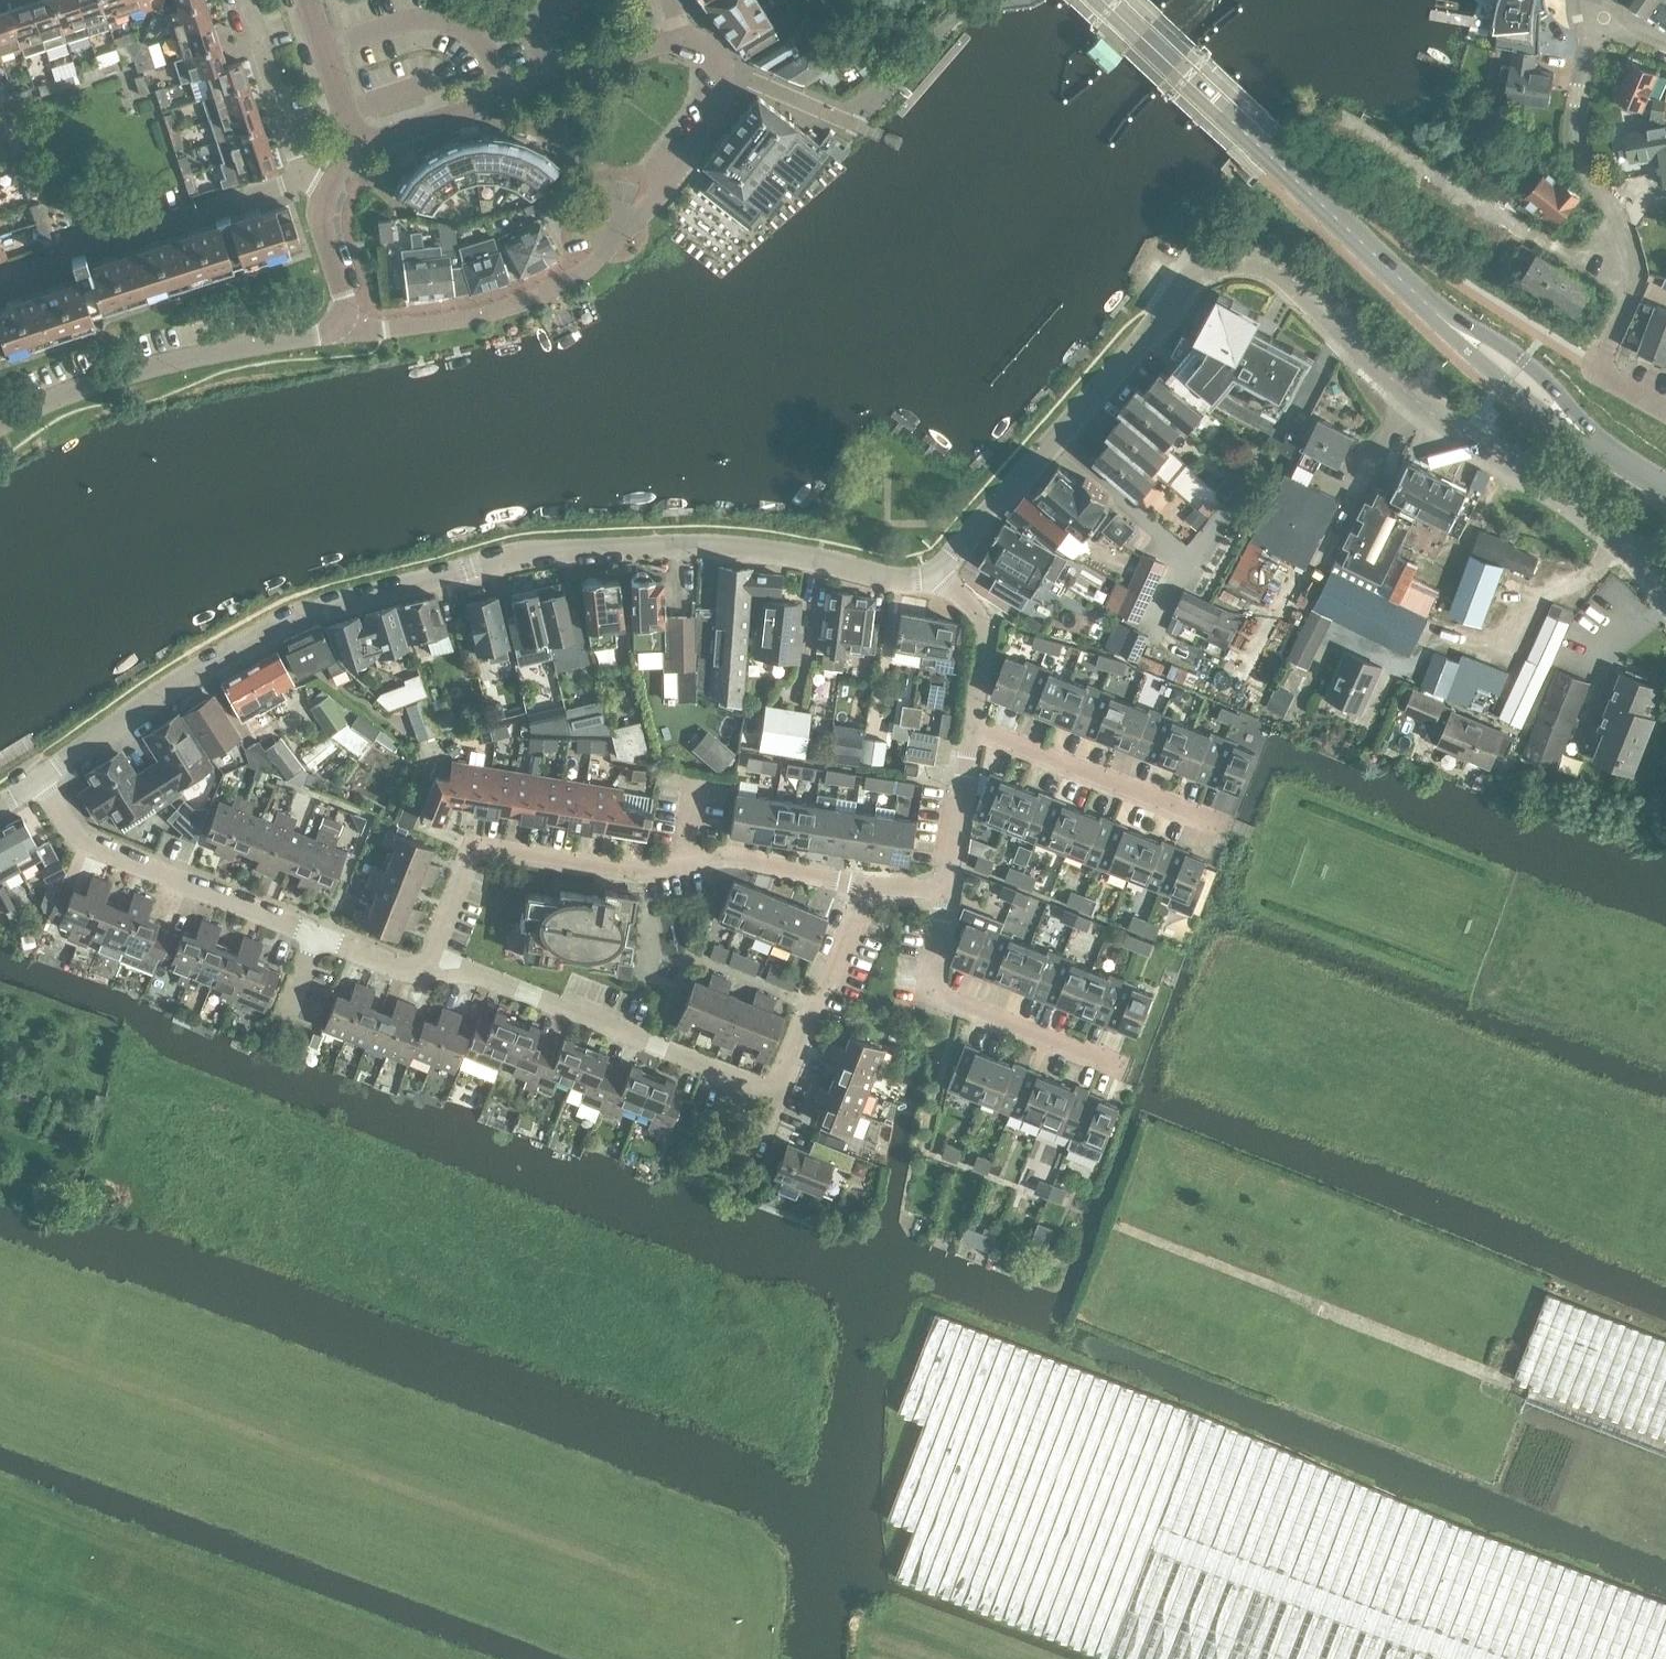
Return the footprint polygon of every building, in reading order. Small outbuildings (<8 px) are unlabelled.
[(54,0),(40,0),(31,3),(45,49),(67,42),(54,0)] [(78,0),(54,0),(67,42),(89,35),(78,0)] [(101,0),(78,0),(89,35),(110,28),(109,22),(101,0)] [(125,0),(101,0),(109,22),(116,20),(115,17),(129,12),(125,0)] [(129,12),(143,8),(144,11),(153,8),(150,0),(125,0),(129,12)] [(183,9),(183,10),(206,3),(205,0),(180,0),(183,9)] [(755,0),(707,0),(703,2),(745,57),(778,36),(755,0)] [(1536,54),(1537,52),(1541,52),(1541,48),(1540,42),(1540,36),(1540,29),(1540,23),(1541,17),(1541,10),(1547,7),(1548,12),(1550,11),(1548,7),(1548,5),(1547,0),(1503,0),(1495,45),(1514,48),(1514,51),(1536,54)] [(1665,27),(1665,0),(1628,0),(1665,27)] [(45,49),(31,3),(9,10),(22,50),(24,56),(45,49)] [(213,24),(206,3),(183,10),(183,9),(165,15),(168,23),(171,22),(176,36),(213,24)] [(9,10),(0,13),(0,54),(14,50),(15,53),(22,50),(9,10)] [(220,45),(213,24),(176,36),(180,50),(177,51),(180,58),(220,45)] [(788,35),(750,59),(806,83),(829,69),(812,41),(797,50),(788,35)] [(152,41),(157,62),(167,59),(162,38),(152,41)] [(1097,40),(1089,49),(1099,59),(1104,64),(1106,66),(1116,55),(1119,52),(1112,45),(1110,47),(1100,38),(1097,40)] [(138,40),(125,44),(130,60),(130,61),(134,60),(143,43),(138,40)] [(143,43),(134,60),(136,64),(136,63),(152,58),(148,45),(143,43)] [(130,60),(125,44),(116,47),(122,64),(130,61),(130,60)] [(220,45),(180,58),(174,60),(182,83),(205,75),(204,74),(227,67),(226,66),(220,45)] [(1502,63),(1497,95),(1505,97),(1505,98),(1549,105),(1554,71),(1534,68),(1536,54),(1514,51),(1512,65),(1502,63)] [(864,54),(854,62),(865,76),(875,69),(864,54)] [(155,66),(152,58),(136,63),(136,64),(138,72),(155,66)] [(1617,96),(1642,107),(1657,71),(1632,60),(1617,96)] [(116,61),(99,66),(102,75),(119,70),(116,61)] [(208,97),(249,83),(241,61),(226,66),(227,67),(204,74),(205,75),(209,88),(206,89),(208,97)] [(85,81),(102,75),(99,66),(82,72),(85,81)] [(73,75),(56,80),(59,89),(76,84),(73,75)] [(144,75),(135,78),(140,95),(150,92),(144,75)] [(59,89),(56,80),(38,86),(41,95),(59,89)] [(9,82),(1,85),(7,101),(14,99),(15,103),(16,103),(13,94),(9,82)] [(210,119),(218,117),(256,105),(249,83),(208,97),(203,98),(210,119)] [(165,87),(155,90),(161,107),(170,104),(165,87)] [(16,103),(33,98),(30,88),(13,94),(16,103)] [(819,145),(758,96),(722,140),(703,165),(713,173),(700,189),(750,229),(763,212),(765,214),(787,187),(795,193),(828,152),(841,162),(851,150),(829,133),(819,145)] [(1665,102),(1665,99),(1653,97),(1649,126),(1624,131),(1630,159),(1656,154),(1661,183),(1665,182),(1665,118),(1664,117),(1665,102)] [(218,117),(210,119),(214,133),(217,141),(263,126),(256,105),(218,117)] [(169,132),(178,129),(173,113),(164,116),(169,132)] [(8,138),(18,135),(12,117),(3,120),(8,138)] [(263,126),(217,141),(219,148),(224,162),(269,147),(263,126)] [(184,147),(178,129),(169,132),(175,150),(184,147)] [(23,152),(18,135),(8,138),(14,155),(23,152)] [(496,179),(503,137),(481,135),(471,137),(477,179),(496,179)] [(477,179),(471,137),(460,138),(440,146),(459,184),(477,179)] [(523,142),(503,137),(496,179),(514,185),(533,147),(523,142)] [(459,184),(440,146),(422,157),(414,164),(443,195),(459,184)] [(226,177),(220,179),(223,187),(235,183),(236,183),(277,170),(269,147),(224,162),(221,163),(226,176),(226,177)] [(542,152),(533,147),(514,185),(529,195),(528,195),(530,196),(545,189),(541,185),(559,166),(542,152)] [(187,155),(178,158),(183,175),(192,172),(187,155)] [(31,177),(26,160),(17,163),(22,180),(31,177)] [(443,195),(414,164),(406,171),(394,190),(417,203),(415,207),(431,210),(432,209),(443,195)] [(1580,195),(1549,169),(1517,207),(1533,217),(1538,211),(1555,225),(1580,195)] [(198,190),(192,172),(183,175),(189,193),(198,190)] [(37,195),(31,177),(22,180),(28,198),(37,195)] [(45,220),(40,203),(31,206),(36,223),(45,220)] [(291,257),(288,247),(300,243),(288,206),(232,224),(230,216),(216,221),(219,228),(90,270),(85,255),(72,259),(80,285),(0,310),(0,352),(6,350),(9,361),(97,332),(90,311),(100,308),(104,318),(291,257)] [(507,219),(527,215),(526,207),(506,211),(507,219)] [(502,221),(497,237),(503,248),(519,276),(557,255),(540,223),(539,223),(536,218),(521,227),(502,221)] [(393,239),(391,219),(378,220),(380,240),(393,239)] [(51,237),(45,220),(36,223),(42,240),(51,237)] [(436,246),(426,247),(432,296),(453,294),(454,294),(472,290),(463,262),(460,247),(458,247),(459,248),(458,248),(455,228),(438,223),(440,242),(435,242),(436,246)] [(413,248),(404,249),(409,299),(410,299),(432,296),(426,247),(424,248),(422,231),(412,232),(413,248)] [(492,236),(460,247),(463,262),(472,290),(508,279),(498,250),(497,250),(492,236)] [(1522,241),(1511,258),(1528,268),(1522,279),(1548,295),(1565,267),(1522,241)] [(1565,267),(1548,295),(1576,312),(1593,285),(1565,267)] [(1251,331),(1260,315),(1217,292),(1216,294),(1230,301),(1223,313),(1210,306),(1194,335),(1197,337),(1196,339),(1181,332),(1171,352),(1181,357),(1165,376),(1204,408),(1207,404),(1210,407),(1238,373),(1246,377),(1244,381),(1286,403),(1311,357),(1268,335),(1266,339),(1251,331)] [(1665,360),(1665,309),(1656,305),(1639,350),(1665,360)] [(1160,371),(1145,389),(1181,425),(1186,429),(1204,408),(1165,376),(1160,371)] [(1146,430),(1163,447),(1181,425),(1145,389),(1140,385),(1122,406),(1127,410),(1146,430)] [(1114,435),(1150,471),(1167,451),(1163,447),(1146,430),(1127,410),(1109,431),(1114,435)] [(1351,434),(1317,418),(1304,446),(1337,462),(1351,434)] [(1289,453),(1299,434),(1289,429),(1283,441),(1270,434),(1266,441),(1289,453)] [(1140,494),(1156,476),(1150,471),(1114,435),(1096,457),(1140,494)] [(1391,493),(1418,507),(1434,474),(1408,460),(1391,493)] [(1085,483),(1060,462),(1037,490),(1088,533),(1111,505),(1106,501),(1110,495),(1087,475),(1086,476),(1089,479),(1085,483)] [(1231,495),(1245,474),(1234,466),(1219,487),(1231,495)] [(1339,500),(1284,471),(1250,537),(1305,565),(1339,500)] [(1435,554),(1467,490),(1434,474),(1418,507),(1403,538),(1435,554)] [(1391,493),(1385,491),(1372,484),(1353,521),(1398,544),(1401,538),(1403,538),(1418,507),(1391,493)] [(1030,492),(1010,516),(1035,536),(1050,544),(1072,556),(1075,552),(1079,551),(1084,544),(1085,540),(1083,537),(1071,526),(1030,492)] [(1105,528),(1122,543),(1136,526),(1119,511),(1105,528)] [(1398,544),(1353,521),(1335,558),(1380,580),(1398,544)] [(998,539),(995,544),(1045,575),(1055,581),(1068,559),(1005,522),(996,538),(998,539)] [(1472,554),(1503,566),(1528,575),(1535,558),(1511,549),(1513,544),(1480,532),(1472,554)] [(999,575),(992,589),(1023,607),(1030,594),(1034,595),(1045,575),(995,544),(992,549),(990,548),(980,564),(999,575)] [(1401,550),(1381,590),(1336,567),(1316,608),(1334,617),(1411,655),(1431,614),(1439,598),(1410,584),(1422,561),(1401,550)] [(1140,569),(1160,579),(1167,562),(1147,553),(1140,569)] [(1482,623),(1503,566),(1472,554),(1450,612),(1482,623)] [(715,617),(694,615),(691,616),(697,671),(697,672),(695,688),(710,688),(710,695),(739,706),(745,623),(747,590),(777,592),(779,575),(748,572),(749,568),(719,566),(715,617)] [(1160,579),(1140,569),(1132,587),(1152,596),(1160,579)] [(678,688),(695,688),(697,672),(690,616),(663,616),(662,579),(651,579),(651,578),(650,578),(646,571),(636,572),(631,578),(630,578),(631,626),(632,626),(633,649),(677,648),(678,688)] [(590,647),(603,646),(595,577),(588,578),(583,583),(582,583),(587,628),(588,628),(590,647)] [(595,577),(603,646),(615,645),(613,625),(623,624),(623,623),(619,580),(602,582),(602,580),(601,580),(595,577)] [(550,584),(537,587),(538,592),(537,592),(545,623),(549,636),(553,656),(554,661),(586,653),(576,611),(569,612),(563,586),(551,589),(550,584)] [(509,621),(519,664),(552,656),(548,636),(545,623),(537,592),(538,592),(537,587),(522,590),(523,595),(512,598),(517,619),(509,621)] [(1140,621),(1152,596),(1132,587),(1120,612),(1140,621)] [(1184,590),(1174,613),(1210,630),(1206,638),(1226,647),(1229,639),(1240,616),(1184,590)] [(849,594),(830,592),(827,612),(824,612),(823,621),(826,622),(823,640),(816,639),(815,654),(821,655),(819,671),(839,673),(842,650),(843,650),(845,637),(847,623),(850,596),(849,596),(849,594)] [(397,604),(408,642),(425,638),(428,655),(450,650),(447,633),(436,595),(397,604)] [(466,602),(478,653),(487,651),(490,662),(509,657),(506,646),(508,646),(496,595),(466,602)] [(850,596),(847,623),(845,637),(843,650),(851,651),(850,655),(861,656),(861,653),(872,654),(875,628),(870,627),(873,599),(850,596)] [(755,657),(796,662),(798,643),(791,642),(792,632),(795,632),(798,605),(766,601),(763,627),(758,626),(755,657)] [(1554,603),(1501,719),(1521,728),(1574,613),(1554,603)] [(378,610),(391,653),(409,647),(395,604),(378,610)] [(1306,623),(1288,659),(1306,668),(1329,623),(1331,618),(1313,609),(1306,623)] [(363,623),(374,656),(378,655),(378,657),(391,653),(378,610),(365,614),(367,622),(363,623)] [(920,652),(928,616),(899,612),(898,623),(894,648),(920,652)] [(344,620),(357,663),(370,658),(370,657),(374,656),(363,623),(360,624),(357,616),(344,620)] [(928,616),(920,652),(947,657),(954,619),(928,616)] [(1183,621),(1173,616),(1168,628),(1177,633),(1183,621)] [(357,663),(344,620),(326,626),(334,650),(349,666),(357,663)] [(317,623),(280,640),(296,675),(324,662),(330,674),(344,668),(332,654),(317,623)] [(1139,659),(1150,635),(1132,626),(1120,651),(1139,659)] [(1033,647),(1045,650),(1048,640),(1036,636),(1033,647)] [(1061,644),(1048,640),(1045,650),(1058,654),(1061,644)] [(241,669),(259,700),(262,698),(265,704),(282,695),(278,689),(292,681),(275,651),(241,669)] [(1361,710),(1381,667),(1347,651),(1327,694),(1361,710)] [(1509,672),(1464,654),(1460,662),(1436,652),(1421,688),(1470,707),(1479,686),(1500,695),(1509,672)] [(1096,666),(1109,669),(1112,659),(1099,655),(1096,666)] [(1021,710),(1039,666),(1025,660),(1024,663),(1007,656),(991,695),(1009,702),(1008,705),(1021,710)] [(1122,673),(1125,663),(1112,659),(1109,669),(1122,673)] [(1053,720),(1069,680),(1052,674),(1053,671),(1039,666),(1021,710),(1035,716),(1036,713),(1053,720)] [(259,700),(241,669),(220,681),(240,718),(265,704),(262,698),(259,700)] [(1558,669),(1523,758),(1554,770),(1590,682),(1558,669)] [(1653,715),(1647,712),(1658,685),(1621,671),(1600,725),(1606,728),(1595,754),(1632,769),(1653,715)] [(380,694),(390,704),(410,697),(409,693),(413,692),(416,700),(427,696),(420,675),(404,681),(406,685),(380,694)] [(943,703),(949,678),(933,675),(928,700),(943,703)] [(1069,680),(1053,720),(1070,727),(1069,729),(1083,735),(1100,690),(1087,685),(1086,687),(1069,680)] [(1156,693),(1168,698),(1173,688),(1161,683),(1156,693)] [(1173,688),(1168,698),(1181,703),(1185,693),(1173,688)] [(1278,688),(1267,709),(1283,717),(1294,697),(1278,688)] [(1434,721),(1443,700),(1414,688),(1406,709),(1434,721)] [(1100,690),(1083,735),(1096,740),(1097,738),(1114,744),(1130,705),(1113,698),(1114,696),(1100,690)] [(310,708),(328,732),(344,719),(327,696),(310,708)] [(185,714),(210,753),(237,735),(212,697),(185,714)] [(405,706),(418,740),(438,732),(425,699),(405,706)] [(564,713),(568,732),(609,734),(602,704),(564,713)] [(801,755),(808,712),(765,705),(758,748),(801,755)] [(918,727),(921,708),(901,705),(898,724),(918,727)] [(1130,705),(1114,744),(1132,751),(1131,754),(1144,759),(1162,715),(1148,709),(1147,712),(1130,705)] [(1229,724),(1234,714),(1221,709),(1217,719),(1229,724)] [(1489,762),(1495,747),(1507,752),(1515,734),(1453,709),(1440,741),(1489,762)] [(450,711),(435,716),(440,731),(455,726),(450,711)] [(169,800),(182,792),(175,780),(207,760),(179,714),(151,732),(158,743),(140,754),(169,800)] [(1234,714),(1229,724),(1242,729),(1246,719),(1234,714)] [(1162,715),(1144,759),(1158,764),(1159,762),(1176,769),(1191,729),(1174,722),(1175,720),(1162,715)] [(380,732),(359,716),(351,727),(344,722),(333,737),(361,758),(380,732)] [(640,721),(610,728),(617,757),(633,760),(634,754),(648,751),(640,721)] [(505,723),(492,727),(494,738),(508,735),(505,723)] [(481,742),(494,738),(492,727),(478,730),(481,742)] [(1191,729),(1176,769),(1193,775),(1192,778),(1206,783),(1223,739),(1209,734),(1208,736),(1191,729)] [(933,764),(937,735),(908,730),(903,759),(933,764)] [(717,768),(730,752),(705,732),(692,747),(717,768)] [(828,758),(856,763),(859,737),(832,733),(828,758)] [(542,749),(542,737),(528,737),(528,749),(542,749)] [(542,737),(542,749),(556,750),(556,738),(542,737)] [(863,737),(859,763),(882,766),(886,740),(863,737)] [(590,751),(590,739),(576,738),(576,750),(590,751)] [(302,768),(280,739),(264,752),(287,780),(302,768)] [(590,739),(590,751),(604,751),(604,739),(590,739)] [(1223,739),(1206,783),(1219,789),(1220,786),(1238,793),(1254,754),(1236,747),(1237,745),(1223,739)] [(241,749),(244,762),(262,751),(255,740),(241,749)] [(169,800),(140,754),(122,765),(115,754),(87,772),(94,783),(82,791),(98,817),(111,809),(116,817),(148,797),(155,809),(169,800)] [(760,762),(761,760),(748,757),(746,768),(759,770),(760,762)] [(761,760),(760,762),(759,770),(772,772),(774,762),(761,760)] [(460,805),(468,763),(451,761),(448,777),(435,775),(419,815),(446,826),(449,816),(446,815),(450,803),(460,805)] [(902,772),(914,774),(916,764),(903,762),(902,772)] [(483,811),(491,767),(468,763),(460,805),(473,807),(472,809),(483,811)] [(798,777),(800,766),(787,764),(785,774),(798,777)] [(244,765),(239,780),(250,784),(256,770),(244,765)] [(800,766),(798,777),(811,779),(813,768),(800,766)] [(507,813),(514,771),(491,767),(483,811),(494,813),(495,811),(507,813)] [(628,767),(626,778),(644,781),(646,771),(628,767)] [(824,781),(837,783),(839,772),(826,770),(824,781)] [(530,819),(538,775),(514,771),(507,813),(520,815),(519,817),(530,819)] [(850,785),(852,774),(839,772),(837,783),(850,785)] [(1004,827),(1020,788),(1003,781),(1004,778),(989,773),(972,817),(986,823),(987,821),(1004,827)] [(554,820),(561,779),(538,775),(530,819),(541,820),(542,818),(554,820)] [(876,789),(878,778),(865,776),(863,787),(876,789)] [(878,778),(876,789),(889,791),(891,780),(878,778)] [(577,826),(585,783),(561,779),(554,820),(567,823),(566,824),(577,826)] [(909,794),(911,783),(898,781),(896,792),(909,794)] [(601,828),(608,786),(585,783),(577,826),(588,828),(588,826),(601,828)] [(608,786),(601,828),(610,830),(610,834),(645,840),(650,811),(652,796),(621,791),(622,789),(608,786)] [(1020,788),(1004,827),(1021,834),(1020,837),(1034,842),(1052,798),(1038,792),(1037,794),(1020,788)] [(748,837),(755,796),(735,792),(728,834),(748,837)] [(187,793),(168,818),(194,836),(212,811),(187,793)] [(816,794),(814,805),(807,847),(826,850),(833,808),(835,797),(816,794)] [(223,854),(244,799),(235,795),(231,805),(219,800),(206,834),(217,839),(213,850),(223,854)] [(755,796),(748,837),(768,841),(775,799),(755,796)] [(1052,798),(1034,842),(1048,847),(1049,845),(1066,852),(1081,812),(1064,805),(1065,803),(1052,798)] [(244,799),(223,854),(233,858),(237,847),(248,852),(262,817),(251,813),(255,803),(244,799)] [(775,799),(768,841),(788,844),(794,802),(775,799)] [(794,802),(788,844),(807,847),(814,805),(794,802)] [(833,808),(826,850),(846,853),(853,811),(833,808)] [(853,811),(846,853),(866,856),(872,814),(853,811)] [(262,817),(248,852),(259,856),(255,867),(265,870),(286,816),(277,812),(273,821),(262,817)] [(1081,812),(1066,852),(1083,858),(1082,861),(1095,866),(1113,822),(1099,816),(1098,819),(1081,812)] [(872,814),(866,856),(885,859),(892,817),(872,814)] [(286,816),(265,870),(275,874),(279,864),(290,868),(303,834),(293,829),(296,819),(286,816)] [(303,834),(290,868),(301,872),(297,883),(306,887),(333,820),(323,816),(315,838),(303,834)] [(64,870),(47,840),(35,846),(19,817),(0,827),(0,834),(6,845),(19,869),(40,858),(45,866),(39,869),(46,880),(64,870)] [(892,817),(885,859),(906,862),(912,821),(892,817)] [(333,820),(306,887),(316,891),(321,880),(332,885),(346,850),(334,846),(343,824),(333,820)] [(1113,822),(1095,866),(1109,872),(1110,869),(1127,876),(1143,836),(1126,830),(1127,827),(1113,822)] [(390,856),(434,874),(438,864),(427,860),(432,847),(388,829),(383,841),(394,845),(390,856)] [(0,834),(0,880),(19,869),(6,845),(0,834)] [(1143,836),(1127,876),(1144,883),(1143,885),(1157,890),(1174,846),(1161,841),(1160,843),(1143,836)] [(1018,857),(1029,862),(1035,846),(1024,842),(1018,857)] [(1171,896),(1166,906),(1190,915),(1204,880),(1198,877),(1205,861),(1187,854),(1188,852),(1174,846),(1157,890),(1171,896)] [(370,874),(415,892),(419,879),(431,884),(434,874),(390,856),(385,868),(374,864),(370,874)] [(987,872),(991,861),(979,857),(975,867),(987,872)] [(1018,884),(1022,873),(1009,869),(1005,879),(1018,884)] [(1022,873),(1018,884),(1030,888),(1034,878),(1022,873)] [(372,901),(417,918),(421,908),(410,904),(415,892),(370,874),(366,885),(377,889),(372,901)] [(77,941),(102,879),(91,875),(84,893),(73,889),(71,894),(59,890),(48,915),(60,920),(59,923),(71,927),(67,937),(77,941)] [(102,939),(116,906),(104,901),(111,883),(102,879),(77,941),(87,945),(91,935),(102,939)] [(735,926),(751,887),(732,879),(716,918),(735,926)] [(1011,900),(1015,890),(1003,885),(999,896),(1011,900)] [(0,888),(0,901),(5,911),(14,906),(4,886),(0,888)] [(751,887),(735,926),(754,933),(769,894),(751,887)] [(586,963),(627,970),(633,937),(625,935),(628,916),(631,916),(635,893),(603,888),(602,896),(559,889),(558,896),(526,891),(523,911),(535,913),(533,924),(527,923),(526,925),(529,926),(526,944),(538,946),(536,957),(529,956),(529,958),(556,962),(558,954),(587,959),(586,963)] [(1015,890),(1011,900),(1024,905),(1028,895),(1015,890)] [(102,939),(98,949),(119,958),(144,896),(134,892),(126,910),(116,906),(102,939)] [(1079,908),(1083,898),(1071,893),(1067,903),(1079,908)] [(769,894),(754,933),(772,941),(787,901),(769,894)] [(152,971),(156,959),(158,959),(168,933),(156,928),(158,923),(146,918),(153,900),(144,896),(119,958),(152,971)] [(1083,898),(1079,908),(1091,913),(1095,902),(1083,898)] [(352,919),(397,936),(402,924),(413,928),(417,918),(372,901),(368,913),(356,908),(352,919)] [(787,901),(772,941),(790,948),(806,909),(787,901)] [(960,938),(951,961),(969,968),(968,971),(981,976),(999,932),(1002,924),(964,908),(960,919),(959,921),(965,924),(960,938)] [(806,909),(790,948),(809,956),(825,916),(806,909)] [(1073,925),(1077,914),(1065,910),(1061,920),(1073,925)] [(1077,914),(1073,925),(1085,929),(1089,919),(1077,914)] [(1128,927),(1141,932),(1145,922),(1132,917),(1128,927)] [(187,985),(211,923),(201,919),(194,937),(182,932),(179,938),(168,933),(158,959),(169,964),(168,966),(180,971),(177,981),(187,985)] [(1145,922),(1141,932),(1153,937),(1157,927),(1145,922)] [(211,984),(225,950),(213,945),(221,927),(211,923),(187,985),(196,989),(200,979),(211,984)] [(1013,986),(1029,946),(1011,940),(1012,937),(999,932),(981,976),(995,981),(996,979),(1013,986)] [(1134,949),(1138,939),(1126,934),(1122,944),(1134,949)] [(229,1002),(253,939),(243,935),(236,954),(225,950),(211,984),(222,988),(218,998),(229,1002)] [(267,1003),(277,976),(266,972),(268,967),(255,962),(263,943),(253,939),(229,1002),(238,1006),(242,996),(253,1000),(254,998),(267,1003)] [(1138,939),(1134,949),(1146,954),(1150,943),(1138,939)] [(709,955),(721,960),(725,950),(713,945),(709,955)] [(1029,946),(1013,986),(1030,992),(1029,995),(1043,1000),(1060,956),(1047,951),(1046,953),(1029,946)] [(740,967),(743,960),(744,957),(732,952),(728,963),(740,967)] [(1074,1010),(1090,971),(1073,964),(1074,961),(1060,956),(1043,1000),(1056,1006),(1057,1003),(1074,1010)] [(744,957),(743,960),(740,967),(752,972),(756,962),(744,957)] [(779,976),(781,972),(768,967),(764,977),(777,982),(779,976)] [(1090,971),(1074,1010),(1092,1017),(1091,1019),(1104,1024),(1122,980),(1108,975),(1107,977),(1090,971)] [(781,972),(779,976),(777,982),(789,987),(793,977),(781,972)] [(692,979),(675,1024),(686,1028),(690,1016),(713,1026),(709,1037),(730,1046),(734,1034),(758,1044),(753,1055),(764,1060),(782,1015),(769,1010),(773,998),(754,991),(749,1002),(725,992),(729,981),(710,973),(705,984),(692,979)] [(1122,980),(1104,1024),(1118,1030),(1119,1027),(1137,1034),(1152,995),(1134,988),(1135,986),(1122,980)] [(337,994),(324,1026),(346,1034),(365,986),(355,982),(349,999),(337,994)] [(365,986),(346,1034),(367,1043),(379,1011),(369,1007),(375,990),(365,986)] [(379,1011),(367,1043),(388,1051),(407,1003),(397,999),(391,1015),(379,1011)] [(422,1027),(421,1027),(411,1023),(417,1007),(407,1003),(388,1051),(409,1060),(412,1051),(422,1027)] [(422,1027),(412,1051),(433,1060),(452,1012),(442,1007),(436,1024),(424,1019),(421,1027),(422,1027)] [(497,1067),(501,1058),(502,1058),(516,1023),(504,1019),(506,1014),(496,1010),(491,1021),(480,1016),(465,1054),(497,1067)] [(452,1012),(433,1060),(454,1068),(467,1036),(455,1031),(462,1015),(452,1012)] [(532,1081),(547,1043),(535,1038),(539,1027),(529,1023),(527,1028),(516,1023),(502,1058),(515,1063),(511,1073),(532,1081)] [(313,1048),(319,1034),(311,1030),(305,1045),(313,1048)] [(823,1050),(873,1070),(882,1048),(848,1035),(843,1047),(827,1040),(823,1050)] [(570,1084),(583,1050),(571,1045),(573,1040),(564,1036),(559,1048),(547,1043),(532,1081),(552,1089),(556,1079),(570,1084)] [(964,1044),(946,1088),(961,1094),(962,1091),(979,1098),(994,1059),(977,1052),(978,1049),(964,1044)] [(578,1103),(579,1100),(599,1108),(614,1070),(601,1065),(606,1053),(597,1050),(595,1055),(583,1050),(570,1084),(564,1098),(578,1103)] [(831,1077),(865,1091),(873,1070),(823,1050),(819,1060),(835,1066),(831,1077)] [(1009,1112),(1026,1068),(1012,1063),(1011,1065),(994,1059),(979,1098),(996,1105),(995,1107),(1009,1112)] [(614,1070),(599,1108),(619,1116),(623,1106),(636,1111),(650,1077),(638,1072),(640,1067),(630,1063),(626,1075),(614,1070)] [(1040,1122),(1056,1083),(1039,1076),(1040,1074),(1026,1068),(1009,1112),(1022,1118),(1023,1115),(1040,1122)] [(666,1134),(681,1096),(669,1092),(673,1080),(663,1076),(661,1081),(650,1077),(636,1111),(650,1117),(646,1126),(666,1134)] [(806,1092),(857,1112),(865,1091),(831,1077),(826,1088),(810,1082),(806,1092)] [(1070,1137),(1087,1092),(1074,1087),(1073,1089),(1056,1083),(1040,1122),(1057,1129),(1056,1131),(1070,1137)] [(857,1112),(806,1092),(803,1102),(819,1108),(814,1120),(849,1133),(857,1112)] [(1087,1092),(1070,1137),(1066,1147),(1098,1159),(1118,1107),(1100,1100),(1101,1098),(1087,1092)] [(786,1144),(774,1175),(783,1178),(778,1190),(796,1198),(800,1186),(818,1193),(830,1163),(846,1170),(853,1154),(812,1138),(806,1153),(786,1144)] [(954,1160),(958,1150),(946,1145),(942,1155),(954,1160)] [(973,1167),(985,1171),(989,1161),(977,1157),(973,1167)] [(850,1172),(861,1177),(865,1166),(855,1161),(850,1172)] [(1048,1194),(1051,1186),(1039,1181),(1035,1191),(1047,1196),(1048,1194)] [(1051,1186),(1048,1194),(1047,1196),(1059,1201),(1063,1190),(1051,1186)] [(980,1246),(992,1251),(998,1236),(986,1231),(980,1246)] [(1515,1380),(1531,1386),(1665,1439),(1665,1340),(1548,1294),(1528,1346),(1515,1380)] [(1434,1510),(1212,1417),(950,1319),(937,1314),(898,1412),(923,1422),(887,1519),(913,1529),(896,1576),(1114,1658),(1665,1658),(1665,1600),(1434,1510)]
